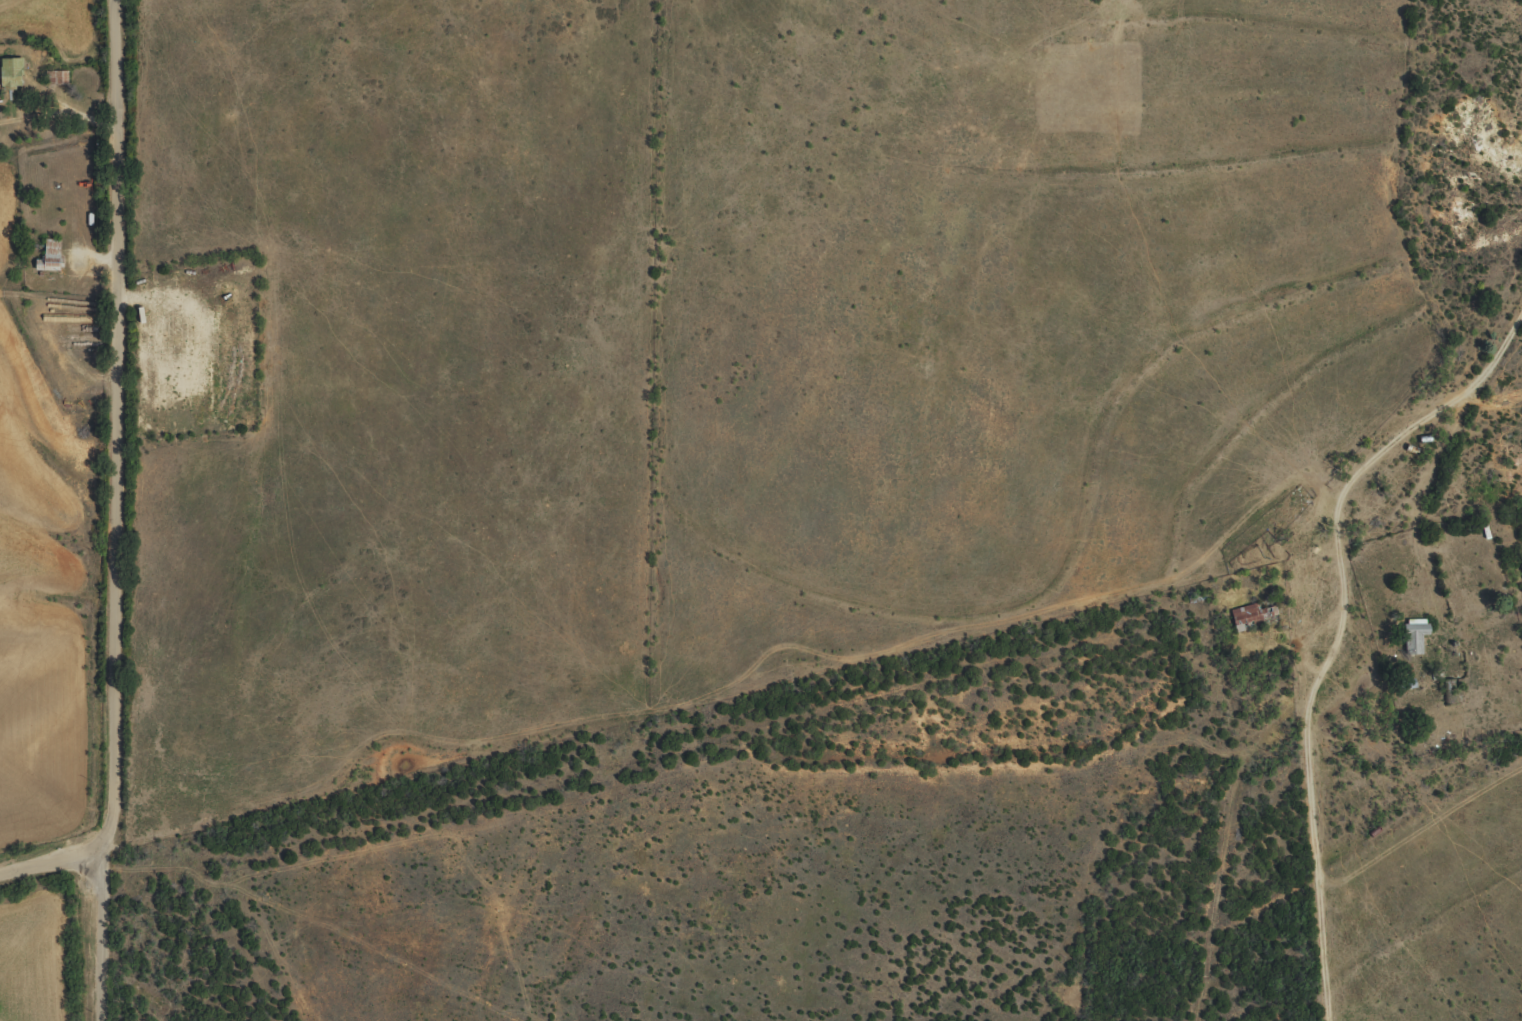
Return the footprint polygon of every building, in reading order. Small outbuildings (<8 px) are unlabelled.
[(41,276),(58,276),(58,248),(42,247),(41,276)] [(1229,618),(1234,635),(1259,629),(1255,611),(1229,618)] [(1421,643),(1426,643),(1426,627),(1409,628),(1410,632),(1402,632),(1403,662),(1421,662),(1421,643)]
